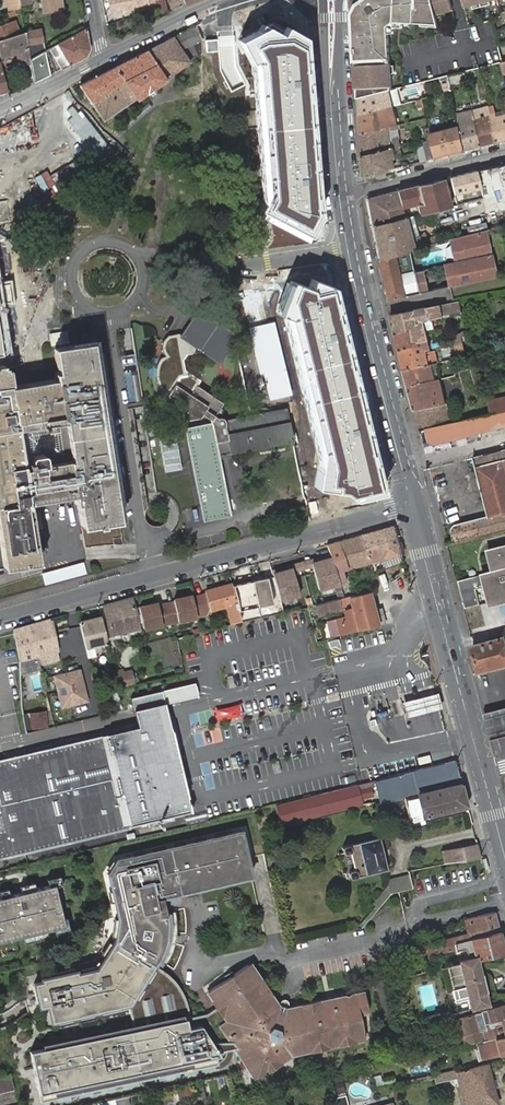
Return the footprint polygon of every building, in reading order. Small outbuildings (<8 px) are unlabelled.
[(20,8),(19,4),(18,0),(6,0),(8,12),(20,8)] [(42,12),(61,8),(60,0),(40,0),(42,12)] [(110,10),(147,4),(147,0),(108,0),(110,10)] [(165,0),(160,0),(154,3),(156,9),(157,10),(166,6),(165,0)] [(451,0),(364,0),(358,4),(360,6),(356,12),(354,12),(355,37),(357,37),(358,45),(355,45),(355,52),(358,52),(359,61),(356,61),(357,76),(359,76),(360,89),(357,89),(358,99),(392,90),(391,74),(389,74),(388,66),(391,66),(389,27),(395,21),(425,23),(426,20),(438,21),(437,17),(446,15),(445,11),(453,9),(451,0)] [(20,12),(20,8),(8,12),(0,14),(0,19),(20,12)] [(18,34),(14,21),(0,25),(0,40),(18,34)] [(268,195),(260,210),(308,235),(320,217),(304,36),(285,26),(280,34),(265,24),(237,39),(250,61),(268,195)] [(172,38),(180,49),(201,39),(194,25),(172,38)] [(46,48),(47,50),(51,48),(61,68),(86,56),(89,48),(85,26),(46,48)] [(37,29),(24,32),(26,44),(40,42),(37,29)] [(32,76),(29,58),(26,44),(24,32),(18,34),(0,40),(0,52),(17,47),(17,51),(19,64),(22,64),(24,78),(32,76)] [(442,49),(457,44),(454,34),(439,39),(442,49)] [(172,38),(78,85),(102,120),(188,61),(180,49),(172,38)] [(26,44),(29,58),(41,51),(40,42),(26,44)] [(0,56),(17,51),(17,47),(0,52),(0,55),(0,56)] [(33,81),(49,74),(44,52),(47,50),(46,48),(41,51),(29,58),(32,76),(33,81)] [(465,72),(450,75),(453,86),(468,82),(465,72)] [(392,90),(358,99),(360,116),(395,107),(403,105),(399,89),(392,90)] [(496,118),(495,114),(493,106),(490,107),(490,110),(492,115),(498,143),(504,142),(504,115),(496,118)] [(360,116),(361,135),(400,125),(395,107),(360,116)] [(473,110),(458,113),(460,121),(475,117),(473,110)] [(477,118),(484,147),(498,143),(492,115),(477,118)] [(477,118),(476,117),(475,117),(460,121),(462,128),(468,151),(484,147),(477,118)] [(361,135),(363,156),(394,148),(401,146),(400,139),(394,140),(392,132),(402,129),(401,125),(400,125),(361,135)] [(468,151),(462,128),(431,135),(432,139),(436,159),(468,151)] [(426,152),(428,161),(436,159),(432,139),(429,140),(425,146),(426,152)] [(363,156),(365,177),(393,170),(391,161),(397,159),(394,148),(363,156)] [(420,153),(423,163),(428,161),(426,152),(420,153)] [(458,204),(484,198),(478,171),(451,178),(458,204)] [(368,199),(372,225),(405,217),(403,206),(418,202),(420,213),(449,207),(442,179),(368,199)] [(413,215),(405,217),(410,237),(418,235),(413,215)] [(372,225),(378,259),(391,255),(409,250),(421,246),(435,242),(434,236),(424,238),(420,239),(419,235),(418,235),(410,237),(405,217),(372,225)] [(391,255),(378,259),(386,300),(448,286),(492,277),(487,255),(482,230),(457,237),(447,239),(452,263),(414,271),(396,275),(391,255)] [(443,249),(419,255),(422,266),(445,260),(443,249)] [(409,250),(391,255),(396,275),(414,271),(409,250)] [(308,288),(290,281),(278,314),(296,336),(322,458),(315,487),(342,489),(352,498),(382,491),(333,286),(311,279),(308,288)] [(9,351),(0,293),(0,353),(9,351)] [(453,302),(391,316),(396,335),(413,330),(417,342),(427,340),(434,338),(432,329),(426,330),(424,322),(430,321),(444,318),(443,314),(463,310),(461,301),(453,302)] [(216,456),(290,440),(284,409),(223,422),(222,421),(221,420),(220,419),(219,418),(218,418),(214,416),(222,403),(196,385),(199,381),(184,370),(182,360),(186,355),(204,351),(218,361),(228,346),(225,331),(201,316),(199,320),(195,316),(178,333),(183,337),(180,341),(177,339),(168,341),(166,344),(161,345),(161,348),(161,352),(163,356),(160,358),(159,360),(158,362),(155,368),(154,374),(155,377),(160,390),(161,392),(179,405),(183,421),(199,418),(201,414),(208,419),(210,424),(184,429),(202,520),(228,515),(216,456)] [(432,329),(430,321),(424,322),(426,330),(432,329)] [(413,330),(396,335),(405,370),(438,361),(435,355),(427,357),(426,354),(431,352),(427,340),(417,342),(413,330)] [(451,334),(456,357),(467,354),(462,336),(461,332),(451,334)] [(163,341),(161,345),(166,344),(168,341),(177,339),(180,341),(183,337),(178,333),(167,336),(163,341)] [(2,567),(37,563),(28,502),(76,495),(84,548),(85,547),(87,547),(88,546),(90,545),(93,545),(95,544),(97,544),(100,544),(103,544),(104,544),(107,544),(110,545),(113,545),(115,546),(117,546),(120,547),(112,494),(91,355),(90,344),(52,350),(55,380),(10,387),(8,369),(3,364),(0,364),(0,554),(2,567)] [(100,354),(91,355),(112,494),(121,493),(100,354)] [(416,410),(445,402),(447,401),(438,369),(439,368),(438,361),(405,370),(416,410)] [(493,415),(504,412),(504,397),(490,400),(493,415)] [(416,410),(419,421),(448,413),(445,402),(416,410)] [(493,415),(450,423),(427,428),(431,442),(431,443),(432,445),(434,446),(435,446),(436,446),(504,428),(504,412),(493,415)] [(448,413),(419,421),(421,429),(427,428),(450,423),(448,413)] [(176,434),(158,436),(161,471),(179,470),(176,434)] [(455,542),(504,530),(504,450),(474,458),(489,516),(457,524),(455,525),(454,525),(453,527),(452,528),(452,530),(453,531),(455,542)] [(398,546),(392,526),(371,532),(378,558),(379,561),(390,558),(387,549),(398,546)] [(378,558),(371,532),(360,535),(367,561),(378,558)] [(367,561),(360,535),(348,538),(355,564),(367,561)] [(355,564),(348,538),(338,541),(345,567),(355,564)] [(326,544),(329,554),(336,581),(342,579),(339,568),(345,567),(338,541),(326,544)] [(401,555),(398,546),(387,549),(390,558),(401,555)] [(486,551),(492,572),(480,575),(483,588),(489,608),(504,604),(504,546),(486,551)] [(319,557),(319,560),(309,562),(310,568),(316,589),(337,583),(336,581),(329,554),(319,557)] [(309,562),(308,560),(300,562),(302,570),(310,568),(309,562)] [(300,562),(291,564),(292,567),(293,572),(302,570),(300,562)] [(292,567),(282,570),(281,567),(270,570),(272,576),(278,599),(299,593),(293,572),(292,567)] [(480,575),(457,581),(464,608),(478,605),(474,591),(483,588),(480,575)] [(240,622),(281,612),(278,599),(272,576),(252,581),(255,595),(237,600),(240,610),(238,611),(240,622)] [(205,593),(210,610),(224,606),(228,624),(240,622),(238,611),(231,585),(205,592),(205,593)] [(371,605),(367,590),(312,604),(314,615),(342,608),(345,617),(335,620),(339,635),(377,626),(371,605)] [(205,593),(192,597),(196,616),(211,613),(210,610),(205,593)] [(146,605),(147,608),(139,610),(143,629),(196,616),(192,597),(184,599),(183,596),(172,599),(173,601),(158,605),(157,603),(146,605)] [(138,628),(130,597),(116,601),(123,631),(138,628)] [(123,631),(116,601),(104,605),(110,634),(123,631)] [(385,601),(371,605),(377,626),(390,621),(385,601)] [(471,628),(483,625),(480,612),(468,615),(471,628)] [(99,645),(107,643),(100,617),(79,622),(87,657),(95,656),(94,653),(100,651),(99,645)] [(31,625),(38,657),(40,663),(59,659),(50,620),(31,625)] [(339,635),(335,620),(324,622),(327,636),(339,635)] [(12,630),(21,661),(38,657),(31,625),(12,630)] [(480,672),(504,665),(504,638),(473,647),(480,672)] [(34,658),(22,663),(34,695),(46,690),(34,658)] [(81,669),(53,676),(61,709),(89,702),(81,669)] [(119,687),(135,683),(132,670),(116,674),(119,687)] [(121,709),(116,690),(107,692),(111,712),(121,709)] [(0,760),(0,859),(129,829),(128,827),(190,813),(172,736),(170,731),(169,731),(165,713),(160,691),(129,699),(134,718),(136,727),(0,760)] [(484,713),(483,717),(489,739),(491,740),(504,737),(504,708),(484,713)] [(41,713),(31,716),(34,728),(44,724),(41,713)] [(457,767),(455,760),(448,762),(375,780),(380,799),(400,794),(401,799),(418,795),(455,785),(461,783),(457,767)] [(467,805),(461,783),(455,785),(418,795),(424,815),(460,807),(467,805)] [(361,804),(356,784),(276,804),(281,823),(361,804)] [(363,1037),(358,1017),(353,1017),(352,1014),(358,1013),(362,1012),(358,993),(325,1001),(326,1003),(290,1011),(287,1009),(284,1007),(281,1005),(278,1005),(274,1004),(249,965),(209,990),(219,1005),(216,1007),(206,1014),(190,1017),(185,997),(178,985),(167,974),(154,966),(158,960),(165,964),(169,955),(173,945),(175,934),(175,921),(173,910),(172,910),(169,900),(172,895),(251,876),(240,830),(116,860),(114,863),(108,872),(107,874),(111,890),(113,901),(117,918),(116,927),(115,937),(114,941),(112,944),(103,956),(100,960),(95,967),(78,971),(75,972),(75,969),(72,970),(44,977),(40,978),(40,980),(32,982),(38,1006),(46,1004),(50,1021),(54,1020),(69,1017),(76,1015),(91,1011),(98,1009),(125,1003),(126,1003),(129,1013),(131,1023),(132,1027),(42,1049),(29,1052),(42,1104),(218,1061),(216,1053),(219,1052),(216,1049),(231,1047),(236,1047),(255,1076),(292,1053),(363,1037)] [(352,879),(387,870),(378,838),(343,846),(342,848),(343,852),(345,853),(350,872),(349,874),(350,878),(352,879)] [(446,864),(480,856),(477,844),(443,852),(446,864)] [(108,872),(114,863),(111,861),(105,870),(108,872)] [(59,885),(57,876),(45,879),(46,886),(53,885),(53,887),(59,885)] [(411,890),(409,876),(387,881),(390,895),(411,890)] [(34,889),(32,883),(24,885),(18,886),(19,893),(34,889)] [(53,887),(53,885),(46,886),(34,889),(19,893),(8,896),(0,898),(0,942),(20,937),(39,932),(52,929),(63,926),(61,918),(53,887)] [(472,937),(499,930),(494,912),(491,913),(487,913),(460,920),(462,926),(465,925),(468,934),(440,940),(441,946),(426,950),(428,958),(456,951),(454,942),(472,937)] [(68,932),(64,917),(61,918),(63,926),(52,929),(53,936),(68,932)] [(504,952),(499,930),(472,937),(477,956),(478,959),(504,952)] [(41,939),(39,932),(20,937),(22,944),(41,939)] [(454,942),(456,951),(456,954),(466,950),(469,958),(477,956),(472,937),(454,942)] [(103,956),(112,944),(108,941),(99,954),(103,956)] [(426,950),(416,953),(418,960),(428,958),(426,950)] [(481,973),(478,959),(477,956),(469,958),(459,960),(460,962),(447,965),(453,988),(457,1004),(460,1006),(470,1003),(471,1007),(488,1003),(484,990),(487,989),(483,972),(481,973)] [(78,971),(95,967),(100,960),(97,957),(93,963),(77,967),(78,971)] [(252,963),(249,965),(274,1004),(278,1005),(281,1005),(284,1007),(287,1009),(290,1011),(326,1003),(325,1001),(358,993),(362,1012),(366,1010),(362,991),(290,1007),(277,1001),(252,963)] [(44,977),(72,970),(71,965),(43,972),(44,977)] [(447,965),(441,967),(447,990),(453,988),(447,965)] [(219,1005),(209,990),(206,992),(216,1007),(219,1005)] [(459,1015),(462,1029),(504,1018),(504,1002),(459,1015)] [(126,1008),(125,1003),(98,1009),(99,1014),(126,1008)] [(92,1016),(91,1011),(76,1015),(77,1019),(92,1016)] [(55,1025),(70,1021),(69,1017),(54,1020),(55,1025)] [(462,1029),(466,1044),(481,1040),(504,1034),(504,1018),(462,1029)] [(42,1049),(132,1027),(131,1023),(41,1045),(42,1049)] [(481,1040),(482,1044),(479,1045),(482,1054),(477,1055),(478,1059),(504,1053),(504,1034),(481,1040)] [(254,1081),(293,1056),(364,1041),(363,1037),(292,1053),(255,1076),(236,1047),(231,1047),(254,1081)] [(487,1063),(457,1071),(456,1067),(435,1073),(437,1081),(447,1078),(457,1075),(459,1085),(465,1104),(497,1104),(487,1063)] [(0,1077),(0,1093),(13,1090),(9,1075),(0,1077)] [(447,1082),(456,1086),(459,1085),(457,1075),(447,1078),(447,1082)] [(196,1099),(191,1083),(178,1086),(182,1103),(196,1099)] [(204,1084),(196,1086),(199,1101),(208,1098),(204,1084)] [(339,1104),(349,1104),(347,1095),(338,1098),(339,1104)]
